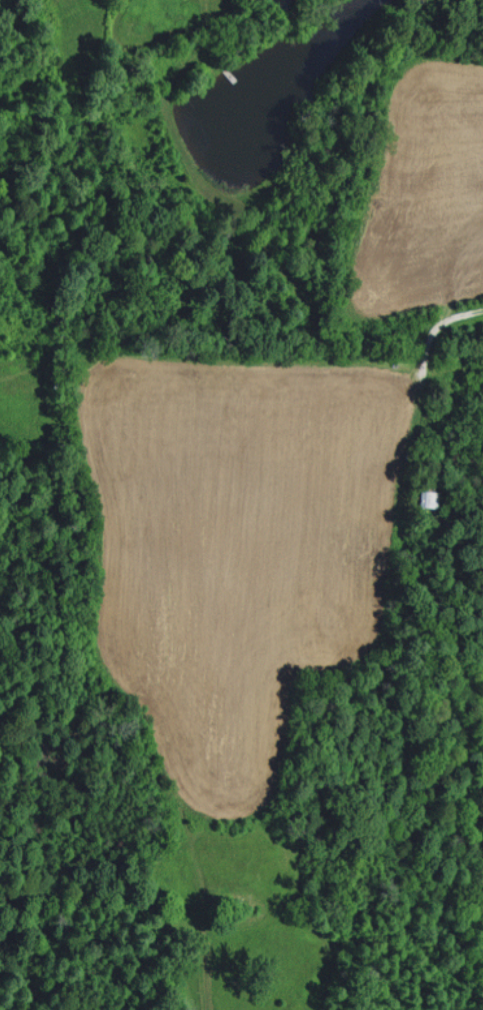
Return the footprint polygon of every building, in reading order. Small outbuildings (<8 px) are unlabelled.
[(441,499),(441,491),(424,490),(423,498),(441,499)]
